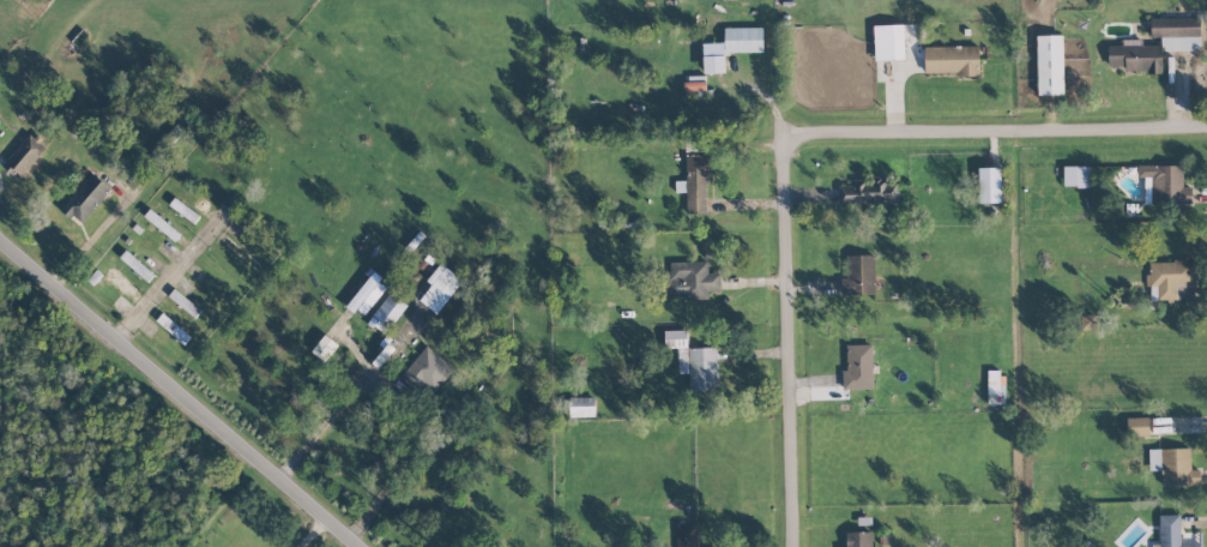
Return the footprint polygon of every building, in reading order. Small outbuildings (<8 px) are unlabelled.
[(1151,19),(1151,37),(1162,37),(1163,50),(1201,49),(1200,18),(1151,19)] [(875,60),(905,59),(904,24),(874,25),(875,60)] [(763,51),(763,27),(724,28),(725,44),(704,45),(704,73),(726,72),(726,52),(763,51)] [(1037,35),(1038,95),(1064,94),(1063,35),(1037,35)] [(1108,44),(1108,66),(1124,66),(1124,71),(1162,72),(1162,45),(1108,44)] [(979,46),(925,47),(925,74),(979,74),(979,46)] [(4,164),(19,178),(48,147),(32,133),(4,164)] [(707,154),(686,154),(686,182),(678,182),(678,188),(677,188),(677,191),(687,191),(687,211),(708,211),(707,154)] [(1183,166),(1138,165),(1138,177),(1152,177),(1151,204),(1192,205),(1192,187),(1182,186),(1183,166)] [(1090,186),(1089,166),(1063,166),(1063,187),(1090,186)] [(1001,167),(979,168),(980,202),(1002,202),(1001,167)] [(110,188),(92,172),(62,209),(80,224),(110,188)] [(897,183),(886,183),(886,178),(853,179),(853,186),(838,186),(839,205),(897,204),(897,183)] [(144,216),(175,240),(181,233),(149,209),(144,216)] [(154,275),(127,249),(120,256),(147,282),(154,275)] [(876,255),(847,255),(847,279),(842,278),(841,294),(875,295),(876,255)] [(1194,299),(1193,260),(1148,261),(1149,300),(1194,299)] [(672,294),(683,294),(683,298),(721,297),(720,273),(708,273),(708,261),(671,262),(672,294)] [(438,314),(462,279),(440,263),(428,281),(431,284),(419,301),(438,314)] [(387,284),(371,273),(348,305),(364,316),(387,284)] [(386,331),(407,305),(391,292),(370,318),(386,331)] [(157,320),(184,344),(191,337),(163,313),(157,320)] [(846,389),(873,388),(873,344),(845,344),(846,389)] [(431,397),(454,367),(424,346),(402,376),(431,397)] [(570,416),(595,416),(595,397),(570,397),(570,416)] [(1150,435),(1149,417),(1127,418),(1128,436),(1150,435)] [(1162,485),(1199,484),(1199,470),(1191,470),(1190,448),(1149,449),(1149,471),(1162,470),(1162,485)] [(677,546),(698,546),(697,524),(677,524),(677,546)] [(844,532),(844,546),(873,546),(872,531),(844,532)]
